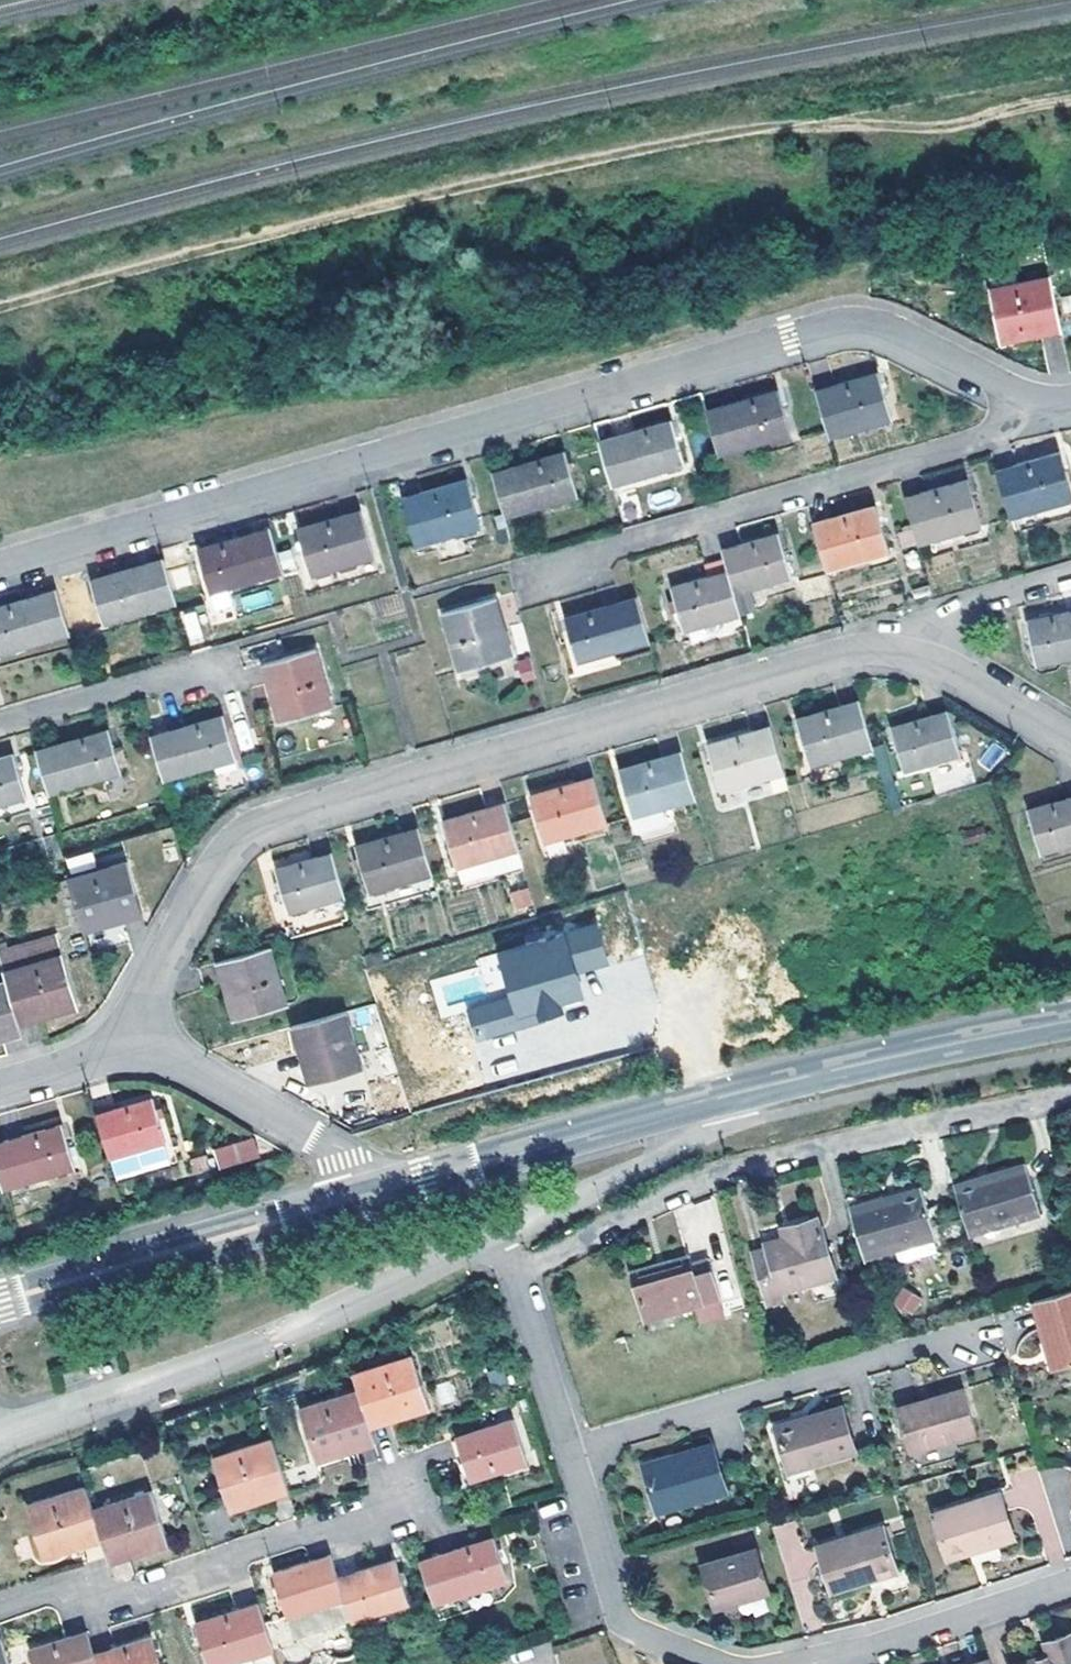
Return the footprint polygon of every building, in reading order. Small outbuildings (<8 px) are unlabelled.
[(994,275),(997,291),(1022,285),(1019,269),(994,275)] [(1032,326),(1063,319),(1054,279),(1022,285),(997,291),(1009,345),(1035,339),(1032,326)] [(1035,339),(1066,333),(1063,319),(1032,326),(1035,339)] [(821,393),(835,439),(897,420),(884,373),(821,393)] [(783,391),(710,412),(722,455),(795,434),(783,391)] [(605,443),(617,486),(689,464),(677,422),(605,443)] [(569,453),(498,474),(511,517),(583,495),(569,453)] [(1002,477),(1015,522),(1070,505),(1070,481),(1064,458),(1002,477)] [(423,545),(485,526),(472,482),(409,499),(423,545)] [(910,503),(923,549),(986,530),(972,485),(910,503)] [(317,575),(379,558),(367,511),(304,530),(317,575)] [(880,512),(817,529),(831,576),(893,557),(880,512)] [(214,593),(287,573),(274,529),(202,550),(214,593)] [(728,567),(740,599),(753,595),(795,581),(782,540),(726,557),(728,567)] [(179,602),(167,559),(94,581),(107,623),(179,602)] [(689,636),(746,621),(740,599),(728,567),(707,574),(709,584),(677,595),(689,636)] [(71,634),(59,591),(0,608),(0,654),(71,634)] [(740,599),(746,621),(760,616),(753,595),(740,599)] [(654,646),(642,603),(569,625),(581,667),(654,646)] [(449,620),(466,676),(517,661),(501,605),(449,620)] [(180,615),(190,646),(204,641),(195,610),(180,615)] [(1070,663),(1070,616),(1033,623),(1041,668),(1070,663)] [(269,667),(286,724),(340,708),(323,651),(269,667)] [(817,770),(879,751),(865,705),(803,724),(817,770)] [(156,736),(168,778),(240,757),(228,715),(156,736)] [(956,715),(899,732),(911,774),(969,757),(956,715)] [(791,778),(777,731),(715,750),(729,797),(791,778)] [(41,750),(53,794),(109,775),(97,734),(41,750)] [(992,742),(980,762),(992,770),(1005,750),(992,742)] [(28,796),(16,754),(0,759),(0,804),(28,796)] [(669,815),(702,805),(688,759),(626,778),(640,824),(669,815)] [(553,850),(613,831),(600,785),(539,804),(553,850)] [(1031,813),(1044,857),(1070,848),(1070,801),(1031,813)] [(526,858),(512,812),(450,831),(464,876),(526,858)] [(673,830),(669,815),(640,824),(645,839),(673,830)] [(376,904),(438,885),(424,840),(363,858),(376,904)] [(293,919),(349,902),(337,858),(282,876),(293,919)] [(75,881),(88,933),(114,925),(112,915),(144,906),(132,864),(75,881)] [(524,887),(508,894),(516,910),(532,903),(524,887)] [(146,915),(144,906),(112,915),(114,925),(146,915)] [(466,1006),(476,1041),(587,1009),(576,973),(608,964),(596,922),(477,957),(489,1000),(466,1006)] [(8,979),(18,1014),(48,1004),(52,1014),(78,1006),(64,954),(6,972),(8,979)] [(273,955),(232,968),(240,999),(230,1003),(237,1029),(289,1013),(273,955)] [(232,968),(221,971),(230,1003),(240,999),(232,968)] [(21,1024),(18,1014),(8,979),(0,982),(0,1030),(21,1024)] [(18,1014),(21,1024),(52,1014),(48,1004),(18,1014)] [(366,1073),(350,1016),(295,1031),(304,1058),(314,1054),(324,1086),(366,1073)] [(24,1032),(21,1024),(0,1030),(0,1039),(24,1032)] [(313,1089),(324,1086),(314,1054),(304,1058),(313,1089)] [(154,1100),(98,1117),(110,1160),(167,1143),(154,1100)] [(3,1189),(75,1167),(62,1125),(0,1144),(0,1180),(3,1189)] [(220,1171),(260,1157),(253,1137),(213,1151),(220,1171)] [(959,1189),(972,1235),(1043,1215),(1030,1168),(959,1189)] [(855,1212),(869,1259),(939,1239),(925,1191),(855,1212)] [(770,1251),(755,1254),(770,1306),(786,1301),(785,1292),(838,1277),(826,1229),(823,1231),(821,1220),(794,1228),(796,1237),(789,1239),(770,1245),(770,1251)] [(786,1230),(789,1239),(796,1237),(794,1228),(786,1230)] [(690,1259),(638,1276),(651,1322),(723,1301),(712,1264),(693,1269),(690,1259)] [(525,1266),(528,1270),(537,1265),(535,1260),(525,1266)] [(926,1302),(909,1292),(900,1306),(917,1316),(926,1302)] [(1038,1302),(1059,1371),(1070,1367),(1070,1292),(1038,1302)] [(412,1350),(354,1369),(360,1388),(369,1414),(401,1403),(404,1412),(429,1402),(412,1350)] [(369,1414),(360,1388),(302,1408),(320,1461),(348,1452),(345,1443),(375,1431),(372,1422),(369,1414)] [(979,1434),(966,1389),(932,1399),(933,1404),(900,1412),(912,1453),(979,1434)] [(898,1403),(900,1412),(933,1404),(932,1399),(931,1394),(898,1403)] [(401,1403),(369,1414),(372,1422),(404,1412),(401,1403)] [(857,1451),(843,1407),(778,1426),(792,1472),(857,1451)] [(517,1412),(460,1431),(475,1474),(532,1454),(517,1412)] [(378,1441),(375,1431),(345,1443),(348,1452),(378,1441)] [(236,1510),(294,1490),(276,1437),(218,1457),(236,1510)] [(728,1492),(714,1445),(646,1466),(660,1512),(728,1492)] [(73,1536),(104,1525),(97,1504),(89,1481),(31,1501),(49,1554),(75,1544),(73,1536)] [(113,1549),(113,1551),(141,1539),(145,1547),(173,1537),(155,1485),(97,1504),(104,1525),(108,1534),(113,1549)] [(1000,1493),(936,1513),(948,1556),(1014,1536),(1000,1493)] [(785,1580),(810,1574),(798,1520),(773,1525),(785,1580)] [(75,1544),(108,1534),(104,1525),(73,1536),(75,1544)] [(883,1526),(818,1546),(831,1591),(897,1570),(883,1526)] [(426,1557),(440,1600),(514,1575),(501,1534),(426,1557)] [(141,1539),(113,1551),(115,1557),(145,1547),(141,1539)] [(758,1552),(705,1566),(715,1609),(769,1594),(758,1552)] [(343,1576),(337,1561),(335,1555),(277,1574),(292,1619),(350,1600),(343,1576)] [(399,1559),(343,1576),(350,1600),(357,1620),(413,1602),(399,1559)] [(357,1620),(350,1600),(292,1619),(299,1639),(357,1620)] [(264,1601),(201,1622),(215,1663),(235,1663),(280,1648),(264,1601)] [(91,1628),(71,1635),(34,1646),(39,1663),(102,1663),(98,1651),(91,1628)] [(98,1651),(102,1663),(165,1663),(155,1632),(110,1647),(98,1651)] [(6,1636),(0,1637),(0,1663),(15,1663),(6,1636)] [(1039,1663),(1070,1663),(1070,1651),(1049,1658),(1050,1660),(1039,1663)]
